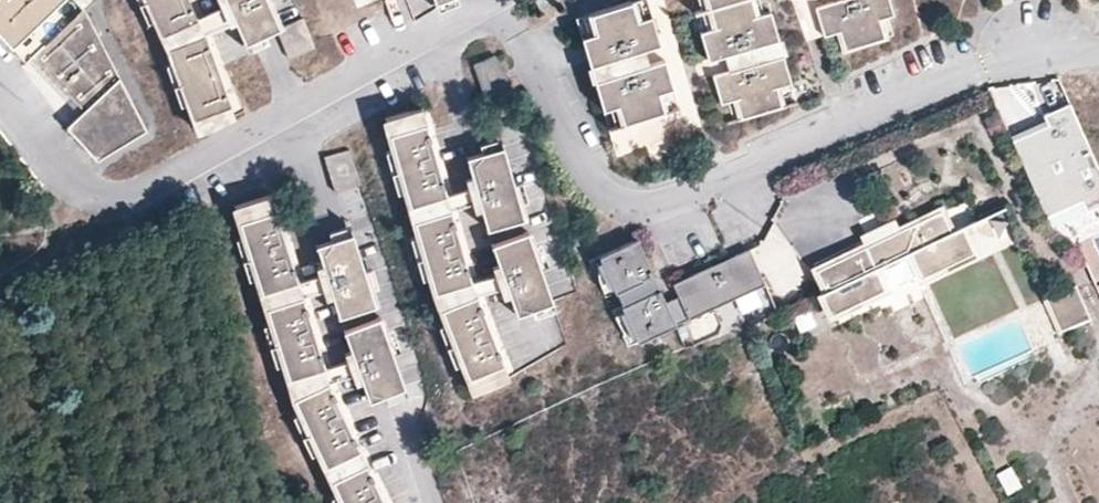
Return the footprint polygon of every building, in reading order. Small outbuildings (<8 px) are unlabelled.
[(32,64),(39,58),(90,112),(73,129),(104,162),(154,132),(90,10),(97,2),(95,0),(0,0),(0,31),(32,64)] [(168,35),(203,19),(194,0),(152,0),(168,35)] [(252,46),(287,30),(273,0),(231,0),(252,46)] [(720,26),(706,30),(714,59),(785,38),(776,9),(761,13),(757,0),(712,0),(720,26)] [(821,6),(830,35),(845,30),(851,49),(892,36),(886,18),(900,14),(896,0),(841,0),(821,6)] [(637,1),(596,14),(602,32),(588,36),(596,66),(666,44),(657,15),(643,20),(637,1)] [(210,36),(175,49),(201,121),(237,108),(210,36)] [(470,62),(488,103),(514,91),(496,50),(470,62)] [(789,52),(719,74),(727,103),(742,98),(748,117),(789,105),(783,85),(798,81),(789,52)] [(671,59),(601,81),(610,109),(624,105),(630,123),(671,111),(665,92),(680,88),(671,59)] [(1049,128),(1014,143),(1048,218),(1083,203),(1088,214),(1098,209),(1098,166),(1072,106),(1044,118),(1049,128)] [(427,108),(391,119),(417,206),(455,194),(427,108)] [(508,139),(471,150),(494,230),(531,219),(508,139)] [(350,150),(324,158),(335,194),(361,185),(350,150)] [(278,196),(242,207),(268,292),(305,281),(278,196)] [(459,211),(422,221),(442,292),(480,281),(459,211)] [(943,213),(818,273),(828,293),(822,297),(832,318),(886,292),(876,272),(910,256),(922,281),(975,255),(963,230),(954,235),(943,213)] [(535,232),(499,244),(527,323),(563,310),(535,232)] [(359,235),(323,246),(346,317),(382,306),(359,235)] [(639,243),(600,260),(617,296),(655,279),(639,243)] [(691,323),(767,288),(751,254),(675,287),(681,300),(691,323)] [(661,292),(623,310),(639,346),(691,323),(681,300),(667,307),(661,292)] [(484,294),(448,309),(476,378),(512,364),(484,294)] [(310,297),(273,308),(296,380),(332,368),(310,297)] [(791,314),(798,331),(815,324),(807,307),(791,314)] [(386,318),(350,331),(376,402),(412,389),(386,318)] [(336,383),(301,399),(334,467),(368,450),(336,383)] [(340,480),(351,502),(393,502),(374,464),(340,480)] [(1006,495),(1022,488),(1011,465),(995,472),(1006,495)]
